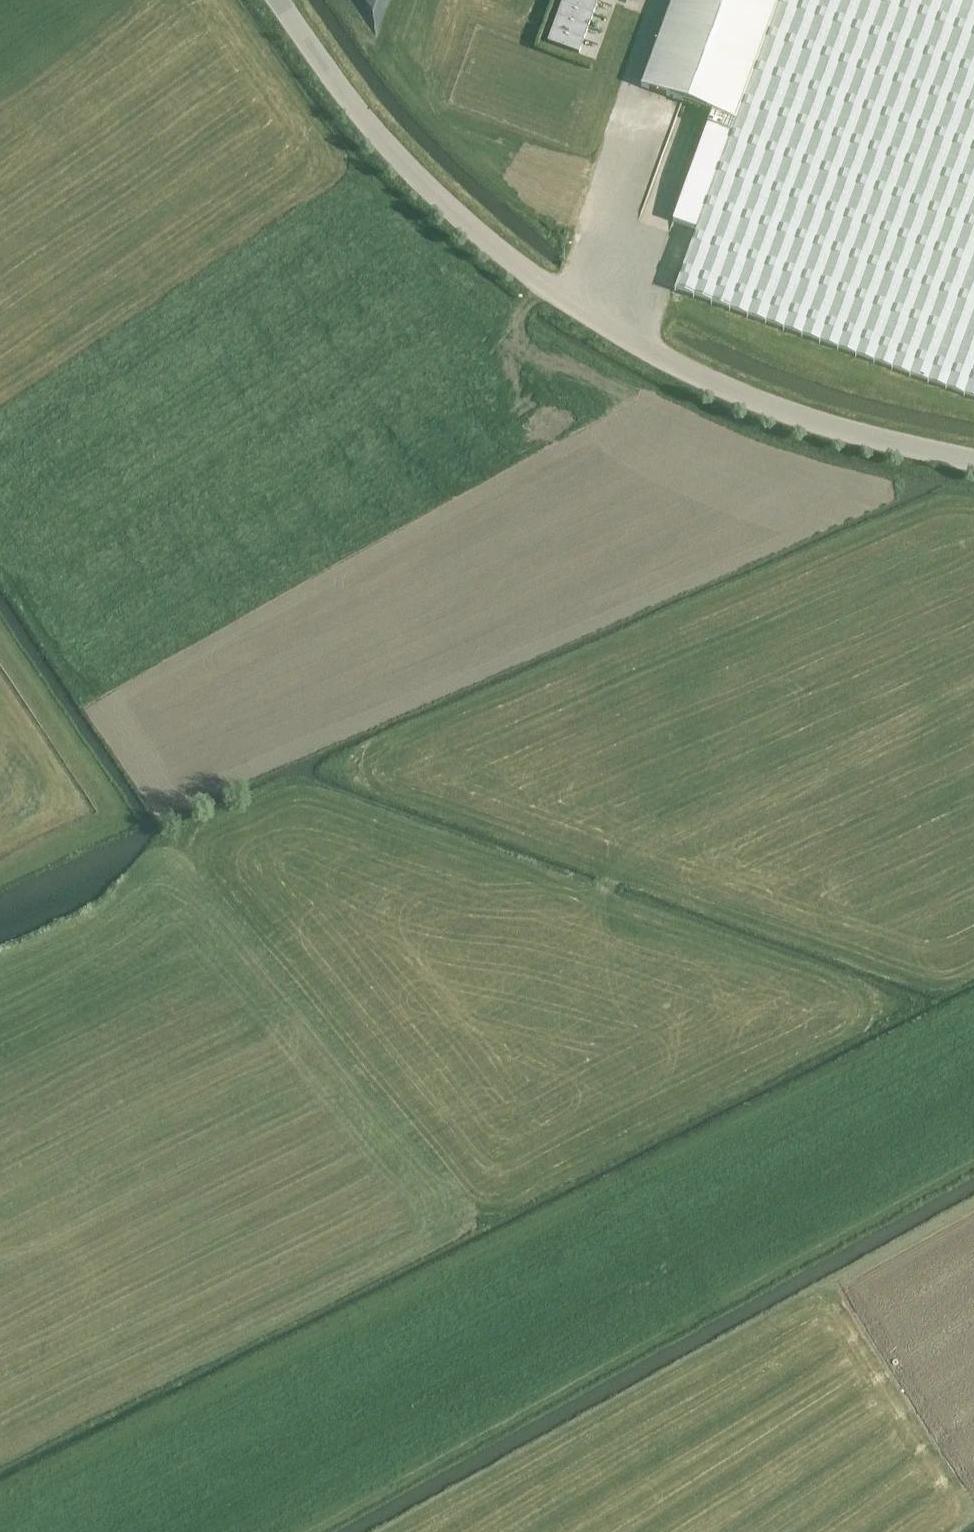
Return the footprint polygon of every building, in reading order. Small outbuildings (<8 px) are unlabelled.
[(593,15),(598,2),(592,0),(563,0),(561,4),(593,15)] [(641,87),(709,112),(669,221),(697,231),(674,291),(973,400),(973,0),(673,0),(641,87)] [(588,28),(593,15),(561,4),(557,17),(588,28)] [(552,30),(584,41),(588,28),(557,17),(552,30)] [(579,54),(584,41),(552,30),(547,42),(579,54)]
